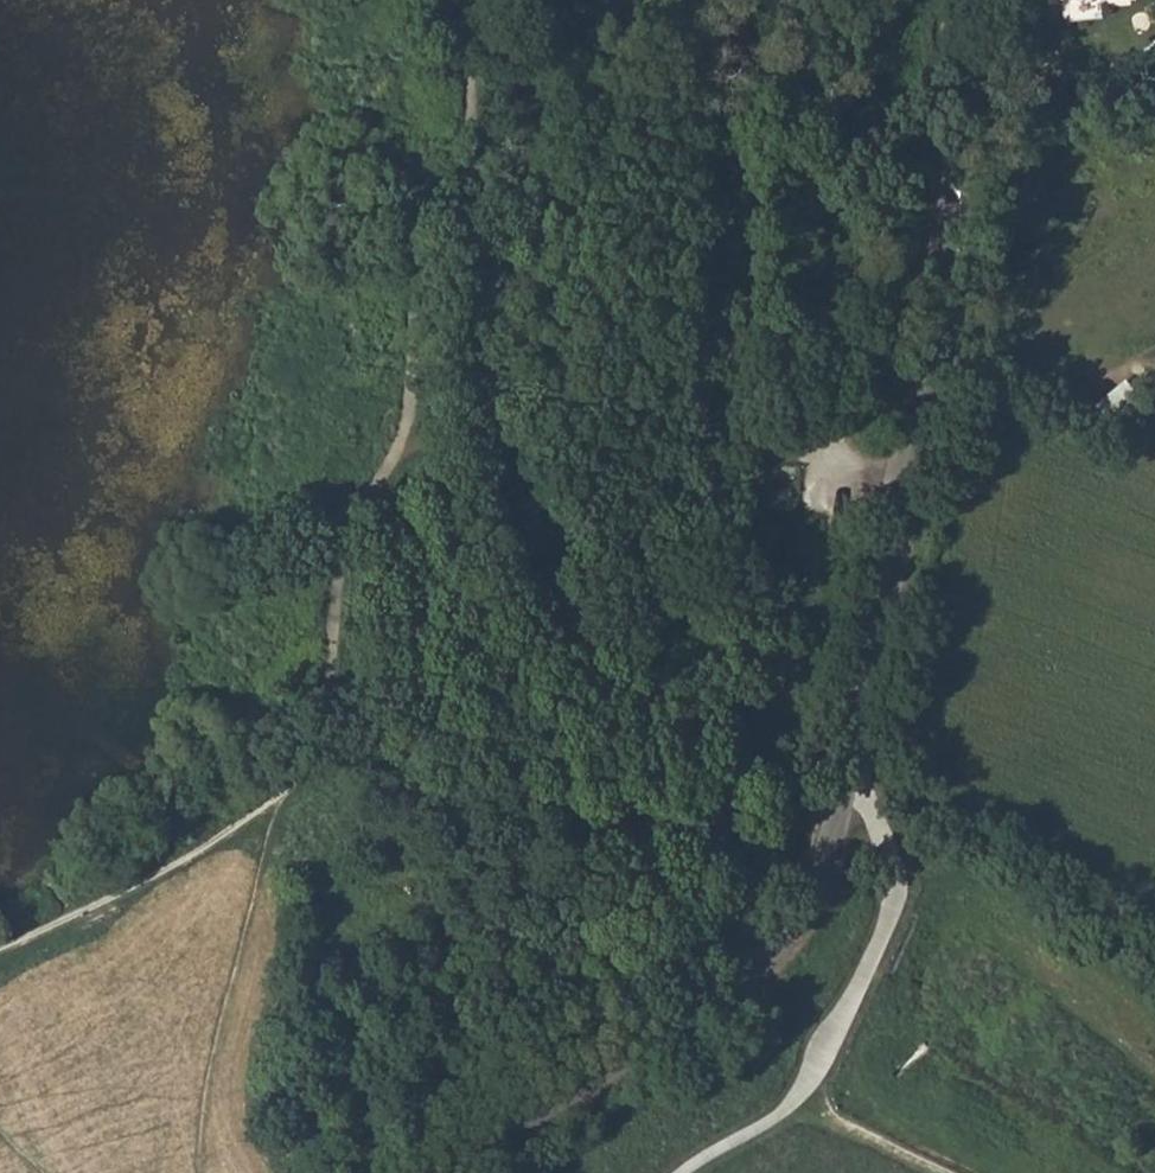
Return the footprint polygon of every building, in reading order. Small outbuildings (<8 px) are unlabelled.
[(1063,21),(1100,18),(1099,0),(1061,0),(1063,21)] [(1003,81),(991,82),(991,102),(1007,102),(1003,81)]
